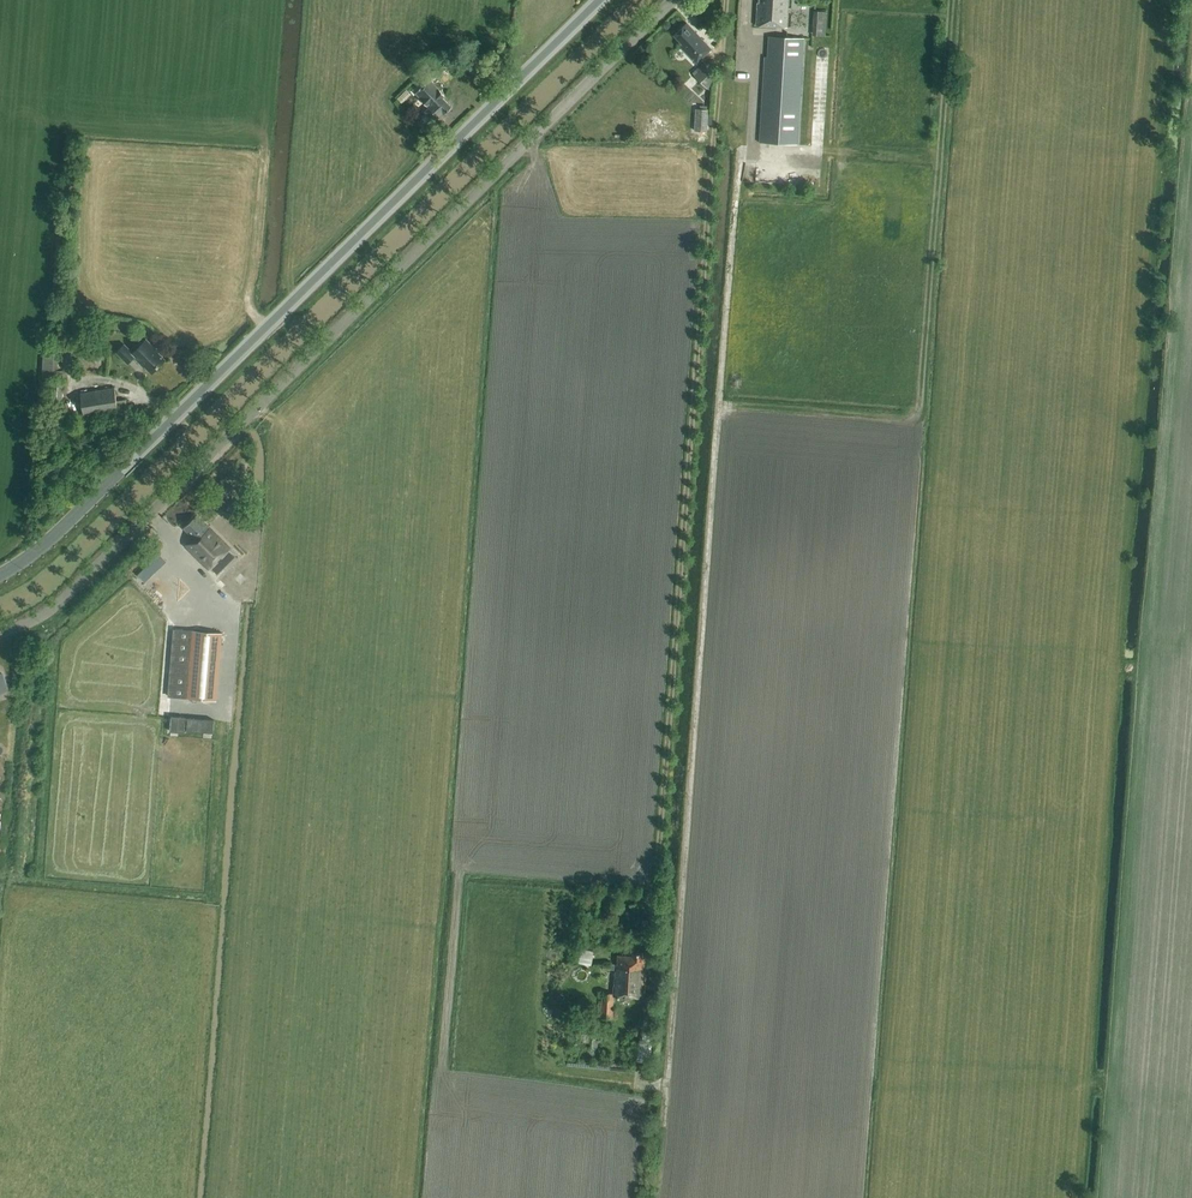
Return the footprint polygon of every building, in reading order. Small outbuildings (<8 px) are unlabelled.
[(788,0),(757,0),(756,26),(787,28),(788,0)] [(826,11),(814,11),(812,35),(824,36),(826,11)] [(674,35),(683,45),(681,47),(696,63),(711,49),(686,23),(674,35)] [(803,38),(786,37),(774,36),(766,36),(759,143),(797,145),(803,38)] [(431,60),(425,66),(438,80),(445,74),(431,60)] [(714,75),(711,73),(705,66),(694,76),(707,89),(714,82),(714,75)] [(428,108),(425,111),(434,121),(442,113),(444,115),(451,108),(442,98),(444,95),(429,80),(415,94),(428,108)] [(694,131),(707,131),(707,124),(711,125),(712,115),(708,115),(708,110),(695,109),(694,131)] [(151,373),(165,359),(154,348),(146,339),(132,353),(124,344),(116,352),(127,363),(133,357),(143,367),(144,366),(151,373)] [(41,379),(61,380),(62,371),(57,371),(58,348),(43,347),(41,379)] [(47,401),(61,402),(64,382),(49,380),(47,401)] [(116,401),(114,388),(80,394),(84,416),(127,409),(126,400),(116,401)] [(197,515),(184,528),(193,537),(185,545),(209,570),(230,549),(197,515)] [(154,598),(161,608),(173,599),(166,590),(154,598)] [(193,631),(187,698),(216,701),(222,633),(193,631)] [(185,732),(186,718),(171,716),(170,731),(185,732)] [(214,721),(188,719),(187,731),(213,733),(214,721)] [(592,950),(582,949),(581,962),(590,963),(592,950)] [(615,970),(613,993),(602,992),(601,1017),(612,1018),(614,996),(641,999),(645,959),(642,959),(643,954),(632,954),(632,957),(618,956),(617,965),(610,964),(603,963),(602,969),(615,970)] [(579,1017),(589,1018),(590,1010),(579,1009),(579,1017)] [(578,1030),(589,1032),(590,1024),(579,1023),(578,1030)] [(639,1041),(638,1058),(649,1058),(650,1041),(639,1041)]
